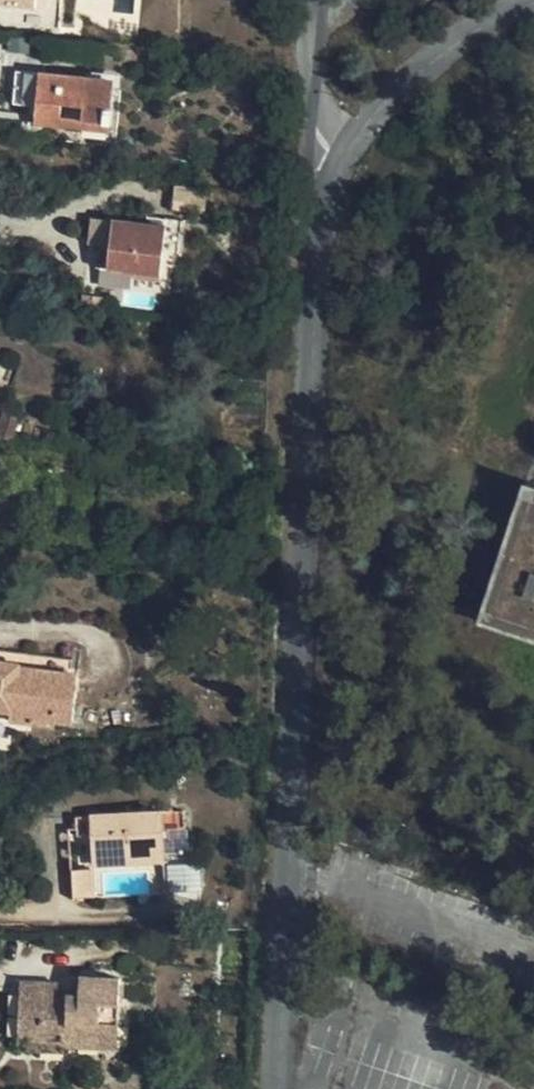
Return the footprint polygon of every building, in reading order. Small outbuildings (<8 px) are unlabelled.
[(39,105),(43,72),(18,70),(15,103),(39,105)] [(115,79),(43,72),(39,105),(38,113),(62,115),(83,118),(82,127),(110,130),(115,79)] [(37,122),(62,125),(62,115),(38,113),(37,122)] [(62,125),(82,127),(83,118),(62,115),(62,125)] [(111,247),(103,247),(101,267),(136,271),(135,275),(161,279),(164,253),(181,256),(185,223),(168,221),(167,225),(114,219),(111,247)] [(111,247),(114,219),(107,219),(103,247),(111,247)] [(5,411),(1,422),(0,423),(0,438),(13,439),(21,416),(5,411)] [(525,479),(479,620),(533,638),(533,481),(525,479)] [(26,721),(51,724),(51,719),(73,722),(79,673),(21,667),(21,663),(0,661),(0,709),(12,711),(27,713),(26,721)] [(27,713),(12,711),(11,720),(26,721),(27,713)] [(165,860),(163,809),(93,814),(95,864),(150,861),(152,893),(167,893),(165,860)] [(72,868),(73,897),(92,896),(91,867),(72,868)] [(21,981),(19,1038),(66,1040),(66,1045),(119,1047),(121,977),(81,975),(80,994),(59,993),(59,982),(21,981)] [(66,1051),(66,1045),(66,1040),(19,1038),(18,1049),(66,1051)]
